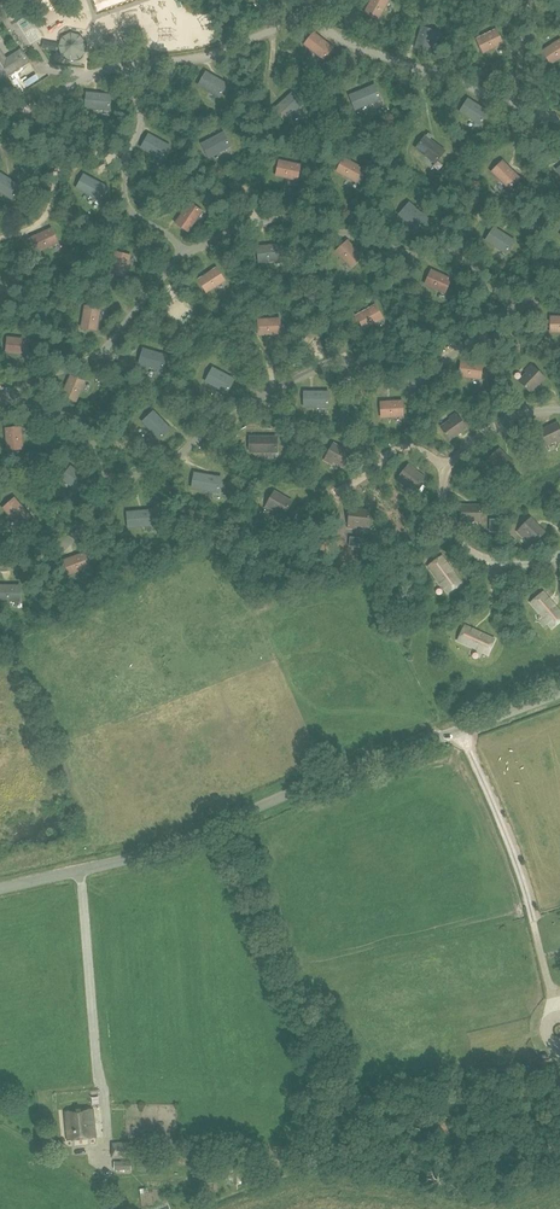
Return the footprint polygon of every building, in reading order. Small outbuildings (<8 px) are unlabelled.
[(387,0),(372,0),(365,12),(378,20),(389,1),(387,0)] [(60,14),(49,18),(52,25),(63,21),(60,14)] [(422,27),(416,47),(430,51),(436,31),(422,27)] [(496,29),(477,38),(484,52),(503,43),(496,29)] [(333,48),(314,33),(305,45),(324,60),(333,48)] [(543,51),(551,63),(559,58),(559,39),(543,51)] [(29,63),(21,50),(7,59),(0,49),(0,82),(29,63)] [(228,84),(207,72),(199,86),(220,97),(228,84)] [(356,110),(381,99),(375,85),(350,96),(356,110)] [(110,110),(111,95),(87,93),(86,108),(110,110)] [(293,93),(275,109),(285,120),(303,104),(293,93)] [(481,123),(489,112),(468,99),(461,110),(481,123)] [(223,133),(202,144),(209,158),(231,146),(223,133)] [(149,134),(142,148),(163,160),(170,146),(149,134)] [(416,148),(435,163),(445,151),(425,136),(416,148)] [(344,158),(337,172),(356,182),(363,168),(344,158)] [(280,160),(277,175),(298,179),(301,164),(280,160)] [(492,172),(509,189),(520,178),(503,161),(492,172)] [(1,174),(0,176),(0,191),(13,200),(22,187),(1,174)] [(108,187),(84,175),(77,188),(101,201),(108,187)] [(190,203),(176,223),(189,232),(202,212),(190,203)] [(428,219),(410,203),(399,215),(418,230),(428,219)] [(494,227),(486,240),(506,253),(515,241),(494,227)] [(40,251),(59,242),(53,228),(33,237),(40,251)] [(351,266),(363,256),(349,241),(337,251),(351,266)] [(282,260),(280,244),(258,247),(260,263),(282,260)] [(111,272),(126,276),(131,256),(116,252),(111,272)] [(226,281),(217,268),(199,280),(208,293),(226,281)] [(445,293),(451,279),(432,270),(426,284),(445,293)] [(171,291),(179,280),(174,276),(166,287),(171,291)] [(357,315),(365,329),(384,318),(376,304),(357,315)] [(82,327),(98,330),(101,309),(86,306),(82,327)] [(552,332),(559,332),(559,316),(552,316),(552,332)] [(259,319),(260,334),(281,333),(280,318),(259,319)] [(28,355),(30,340),(9,338),(7,353),(28,355)] [(162,371),(166,358),(143,351),(139,364),(162,371)] [(460,376),(481,379),(484,364),(462,361),(460,376)] [(527,372),(519,381),(530,392),(545,377),(531,364),(525,370),(527,372)] [(213,368),(206,382),(227,393),(235,379),(213,368)] [(72,376),(63,395),(77,402),(86,382),(72,376)] [(329,407),(329,392),(305,392),(304,407),(329,407)] [(382,417),(404,416),(403,400),(382,402),(382,417)] [(154,411),(143,422),(159,439),(171,429),(154,411)] [(450,420),(441,427),(450,440),(467,428),(456,412),(449,418),(450,420)] [(546,445),(556,440),(558,443),(559,442),(559,427),(558,422),(539,431),(546,445)] [(7,429),(10,450),(25,448),(22,427),(7,429)] [(277,437),(250,437),(250,452),(277,452),(277,437)] [(333,461),(344,467),(352,453),(334,443),(324,459),(332,464),(333,461)] [(405,482),(415,490),(425,477),(409,464),(397,479),(404,485),(405,482)] [(91,480),(71,466),(62,479),(82,493),(91,480)] [(219,493),(222,477),(195,473),(192,488),(219,493)] [(274,509),(284,515),(292,501),(274,491),(265,507),(272,511),(274,509)] [(19,526),(31,516),(15,498),(3,508),(19,526)] [(469,521),(481,521),(481,505),(460,505),(460,524),(469,524),(469,521)] [(357,525),(369,526),(370,511),(350,508),(348,527),(356,528),(357,525)] [(128,512),(129,528),(156,525),(155,510),(128,512)] [(525,535),(534,544),(545,532),(531,518),(517,531),(523,537),(525,535)] [(65,560),(70,574),(90,567),(85,553),(65,560)] [(442,556),(429,566),(448,592),(461,582),(442,556)] [(20,601),(20,585),(0,585),(0,600),(20,601)] [(531,602),(552,627),(559,620),(559,612),(543,592),(531,602)] [(465,625),(458,640),(487,654),(494,639),(465,625)] [(68,1141),(95,1138),(93,1109),(65,1112),(68,1141)] [(149,1179),(148,1172),(160,1170),(158,1158),(139,1160),(141,1174),(142,1174),(143,1180),(149,1179)]
